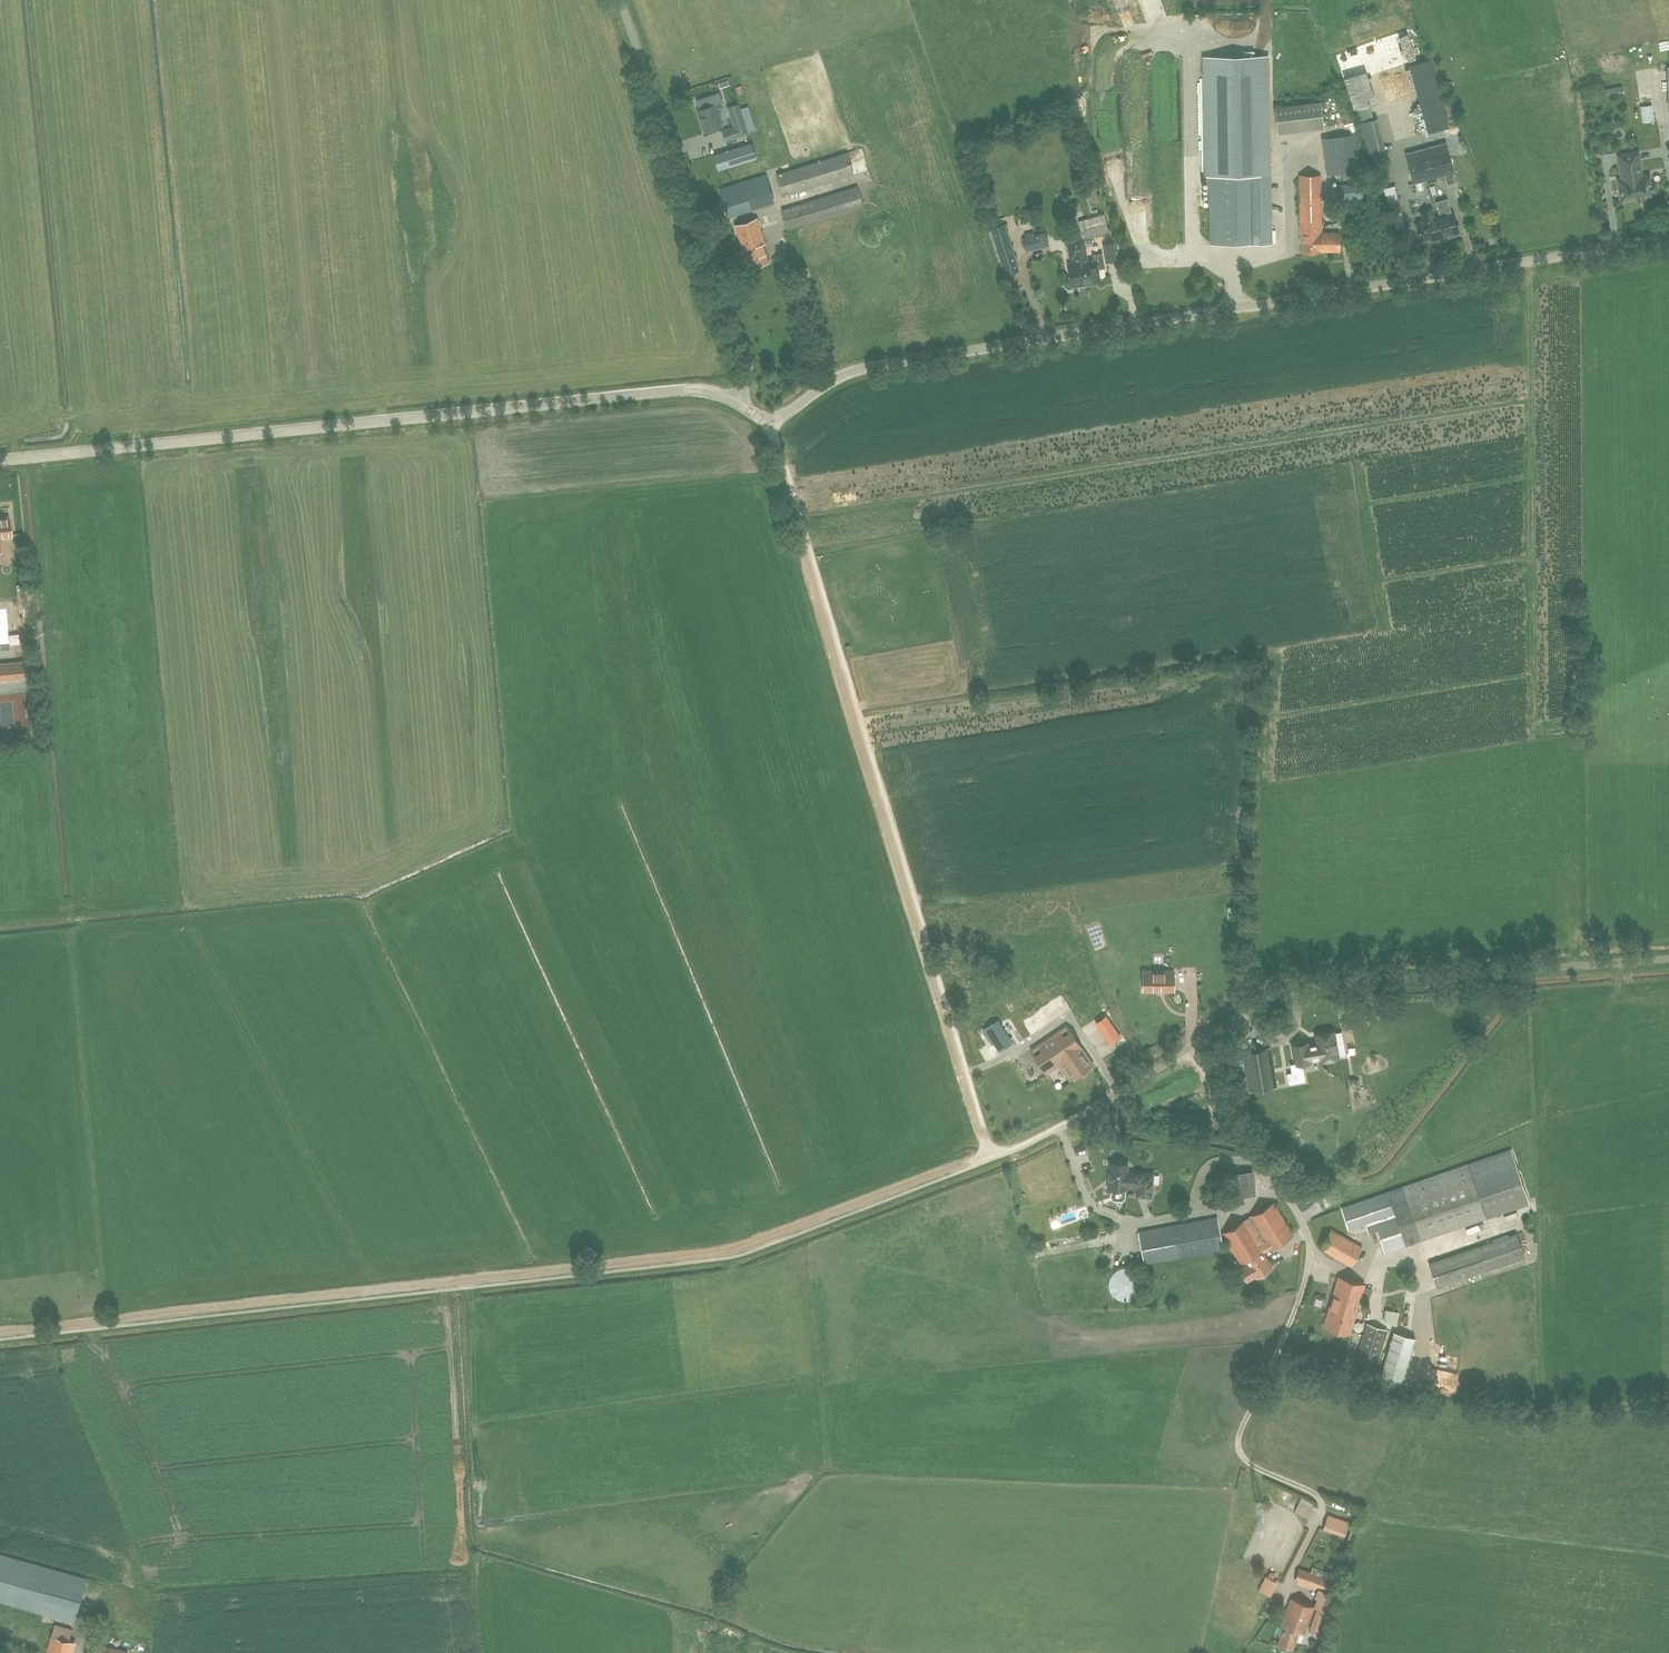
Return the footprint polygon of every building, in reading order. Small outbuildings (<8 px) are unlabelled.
[(1140,42),(1127,44),(1129,53),(1142,51),(1140,42)] [(1210,175),(1211,244),(1270,243),(1266,55),(1201,57),(1204,175),(1210,175)] [(1420,79),(1432,77),(1430,66),(1419,67),(1420,79)] [(1621,85),(1605,88),(1606,95),(1622,93),(1621,85)] [(1276,102),(1280,134),(1329,127),(1326,100),(1318,101),(1317,96),(1276,102)] [(705,133),(722,127),(714,105),(698,111),(705,133)] [(1654,105),(1642,106),(1644,122),(1656,121),(1654,105)] [(728,109),(734,126),(722,130),(726,142),(748,135),(739,106),(728,109)] [(1364,122),(1374,160),(1389,156),(1379,118),(1364,122)] [(1325,138),(1328,174),(1361,172),(1359,136),(1325,138)] [(1406,153),(1409,163),(1410,169),(1414,183),(1444,175),(1453,172),(1450,158),(1448,152),(1445,142),(1406,153)] [(718,171),(757,159),(752,143),(714,155),(718,171)] [(1618,156),(1619,160),(1622,180),(1618,180),(1621,200),(1637,198),(1637,200),(1644,199),(1643,197),(1653,195),(1652,193),(1657,192),(1656,183),(1651,184),(1649,175),(1642,177),(1638,152),(1618,156)] [(854,175),(847,153),(776,175),(783,196),(854,175)] [(710,181),(721,178),(720,172),(709,175),(710,181)] [(1299,175),(1299,225),(1300,236),(1301,236),(1301,253),(1320,252),(1320,251),(1339,251),(1339,233),(1321,232),(1320,175),(1299,175)] [(729,217),(774,203),(766,178),(721,191),(729,217)] [(1361,182),(1348,183),(1332,186),(1334,202),(1363,198),(1361,182)] [(857,187),(782,210),(788,229),(863,206),(857,187)] [(1437,228),(1439,236),(1439,238),(1448,235),(1448,238),(1461,234),(1458,226),(1456,226),(1453,213),(1451,213),(1448,199),(1436,202),(1440,216),(1437,217),(1439,227),(1437,228)] [(1030,209),(1022,211),(1025,223),(1033,221),(1030,209)] [(1416,222),(1421,241),(1439,236),(1437,228),(1439,227),(1437,217),(1434,218),(1432,209),(1422,212),(1424,220),(1416,222)] [(1084,238),(1109,231),(1105,214),(1079,221),(1082,232),(1076,233),(1076,239),(1067,241),(1070,259),(1073,258),(1074,263),(1068,264),(1072,287),(1100,282),(1098,269),(1105,268),(1102,253),(1092,255),(1093,260),(1087,261),(1085,247),(1084,238)] [(751,266),(768,261),(762,245),(765,244),(757,218),(735,225),(743,251),(746,250),(751,266)] [(992,229),(1005,273),(1005,276),(1020,272),(1006,225),(992,229)] [(1046,234),(1037,236),(1024,240),(1027,252),(1049,246),(1046,234)] [(1122,248),(1120,241),(1102,244),(1106,263),(1118,261),(1116,249),(1122,248)] [(10,536),(8,517),(0,517),(0,537),(10,536)] [(25,677),(24,662),(0,664),(0,679),(25,677)] [(1092,937),(1083,943),(1088,950),(1097,944),(1092,937)] [(1095,961),(1104,953),(1100,948),(1091,956),(1095,961)] [(1174,971),(1163,971),(1154,971),(1144,971),(1144,991),(1174,991),(1174,971)] [(1085,1025),(1097,1017),(1090,1006),(1078,1014),(1085,1025)] [(998,1051),(1011,1043),(998,1020),(984,1028),(998,1051)] [(1071,1080),(1092,1064),(1066,1026),(1031,1051),(1046,1073),(1059,1064),(1071,1080)] [(1110,1044),(1120,1037),(1116,1032),(1107,1039),(1110,1044)] [(1338,1065),(1337,1057),(1333,1032),(1316,1035),(1317,1043),(1303,1046),(1306,1061),(1320,1059),(1321,1068),(1338,1065)] [(1249,1091),(1277,1086),(1270,1048),(1243,1052),(1249,1091)] [(1510,1148),(1468,1163),(1341,1208),(1348,1229),(1365,1223),(1368,1232),(1377,1229),(1385,1253),(1406,1245),(1406,1244),(1529,1202),(1510,1148)] [(1154,1173),(1131,1172),(1128,1172),(1128,1164),(1126,1164),(1124,1162),(1120,1162),(1118,1163),(1110,1163),(1109,1189),(1127,1190),(1127,1187),(1137,1188),(1137,1196),(1152,1197),(1154,1173)] [(1245,1204),(1244,1197),(1256,1196),(1253,1171),(1230,1174),(1231,1189),(1218,1190),(1220,1207),(1245,1204)] [(1272,1249),(1294,1236),(1275,1203),(1224,1233),(1242,1263),(1247,1260),(1249,1264),(1240,1269),(1248,1282),(1256,1277),(1257,1277),(1273,1268),(1264,1253),(1271,1249),(1272,1249)] [(1146,1264),(1224,1249),(1218,1218),(1140,1232),(1146,1264)] [(1523,1220),(1517,1222),(1520,1233),(1526,1231),(1523,1220)] [(1351,1266),(1362,1247),(1332,1230),(1321,1249),(1351,1266)] [(1524,1258),(1516,1234),(1430,1264),(1438,1288),(1524,1258)] [(1368,1241),(1373,1253),(1379,1251),(1374,1239),(1368,1241)] [(1140,1295),(1143,1290),(1144,1284),(1143,1279),(1140,1274),(1136,1270),(1131,1268),(1125,1268),(1120,1269),(1115,1272),(1112,1276),(1110,1282),(1110,1287),(1112,1292),(1115,1297),(1120,1300),(1125,1301),(1131,1301),(1136,1298),(1140,1295)] [(1369,1297),(1371,1289),(1364,1287),(1365,1285),(1338,1278),(1323,1326),(1348,1334),(1360,1295),(1369,1297)] [(1386,1310),(1383,1323),(1396,1325),(1399,1312),(1386,1310)] [(1354,1366),(1374,1372),(1387,1330),(1367,1324),(1354,1366)] [(1394,1331),(1381,1374),(1402,1381),(1415,1338),(1394,1331)] [(1294,1511),(1309,1518),(1313,1509),(1299,1502),(1294,1511)] [(1344,1537),(1349,1522),(1327,1515),(1322,1530),(1344,1537)] [(86,1579),(0,1554),(0,1601),(74,1622),(86,1579)] [(1333,1580),(1314,1574),(1297,1569),(1294,1580),(1317,1588),(1312,1605),(1314,1606),(1318,1607),(1310,1628),(1320,1631),(1333,1593),(1329,1591),(1333,1580)] [(1258,1588),(1263,1591),(1272,1596),(1281,1580),(1267,1572),(1258,1588)] [(1314,1606),(1312,1605),(1291,1599),(1282,1626),(1283,1627),(1280,1636),(1282,1637),(1280,1644),(1294,1649),(1300,1632),(1304,1633),(1314,1606)] [(76,1642),(69,1640),(72,1629),(54,1624),(46,1652),(72,1652),(76,1642)] [(127,1651),(90,1644),(88,1652),(126,1652),(127,1651)]
